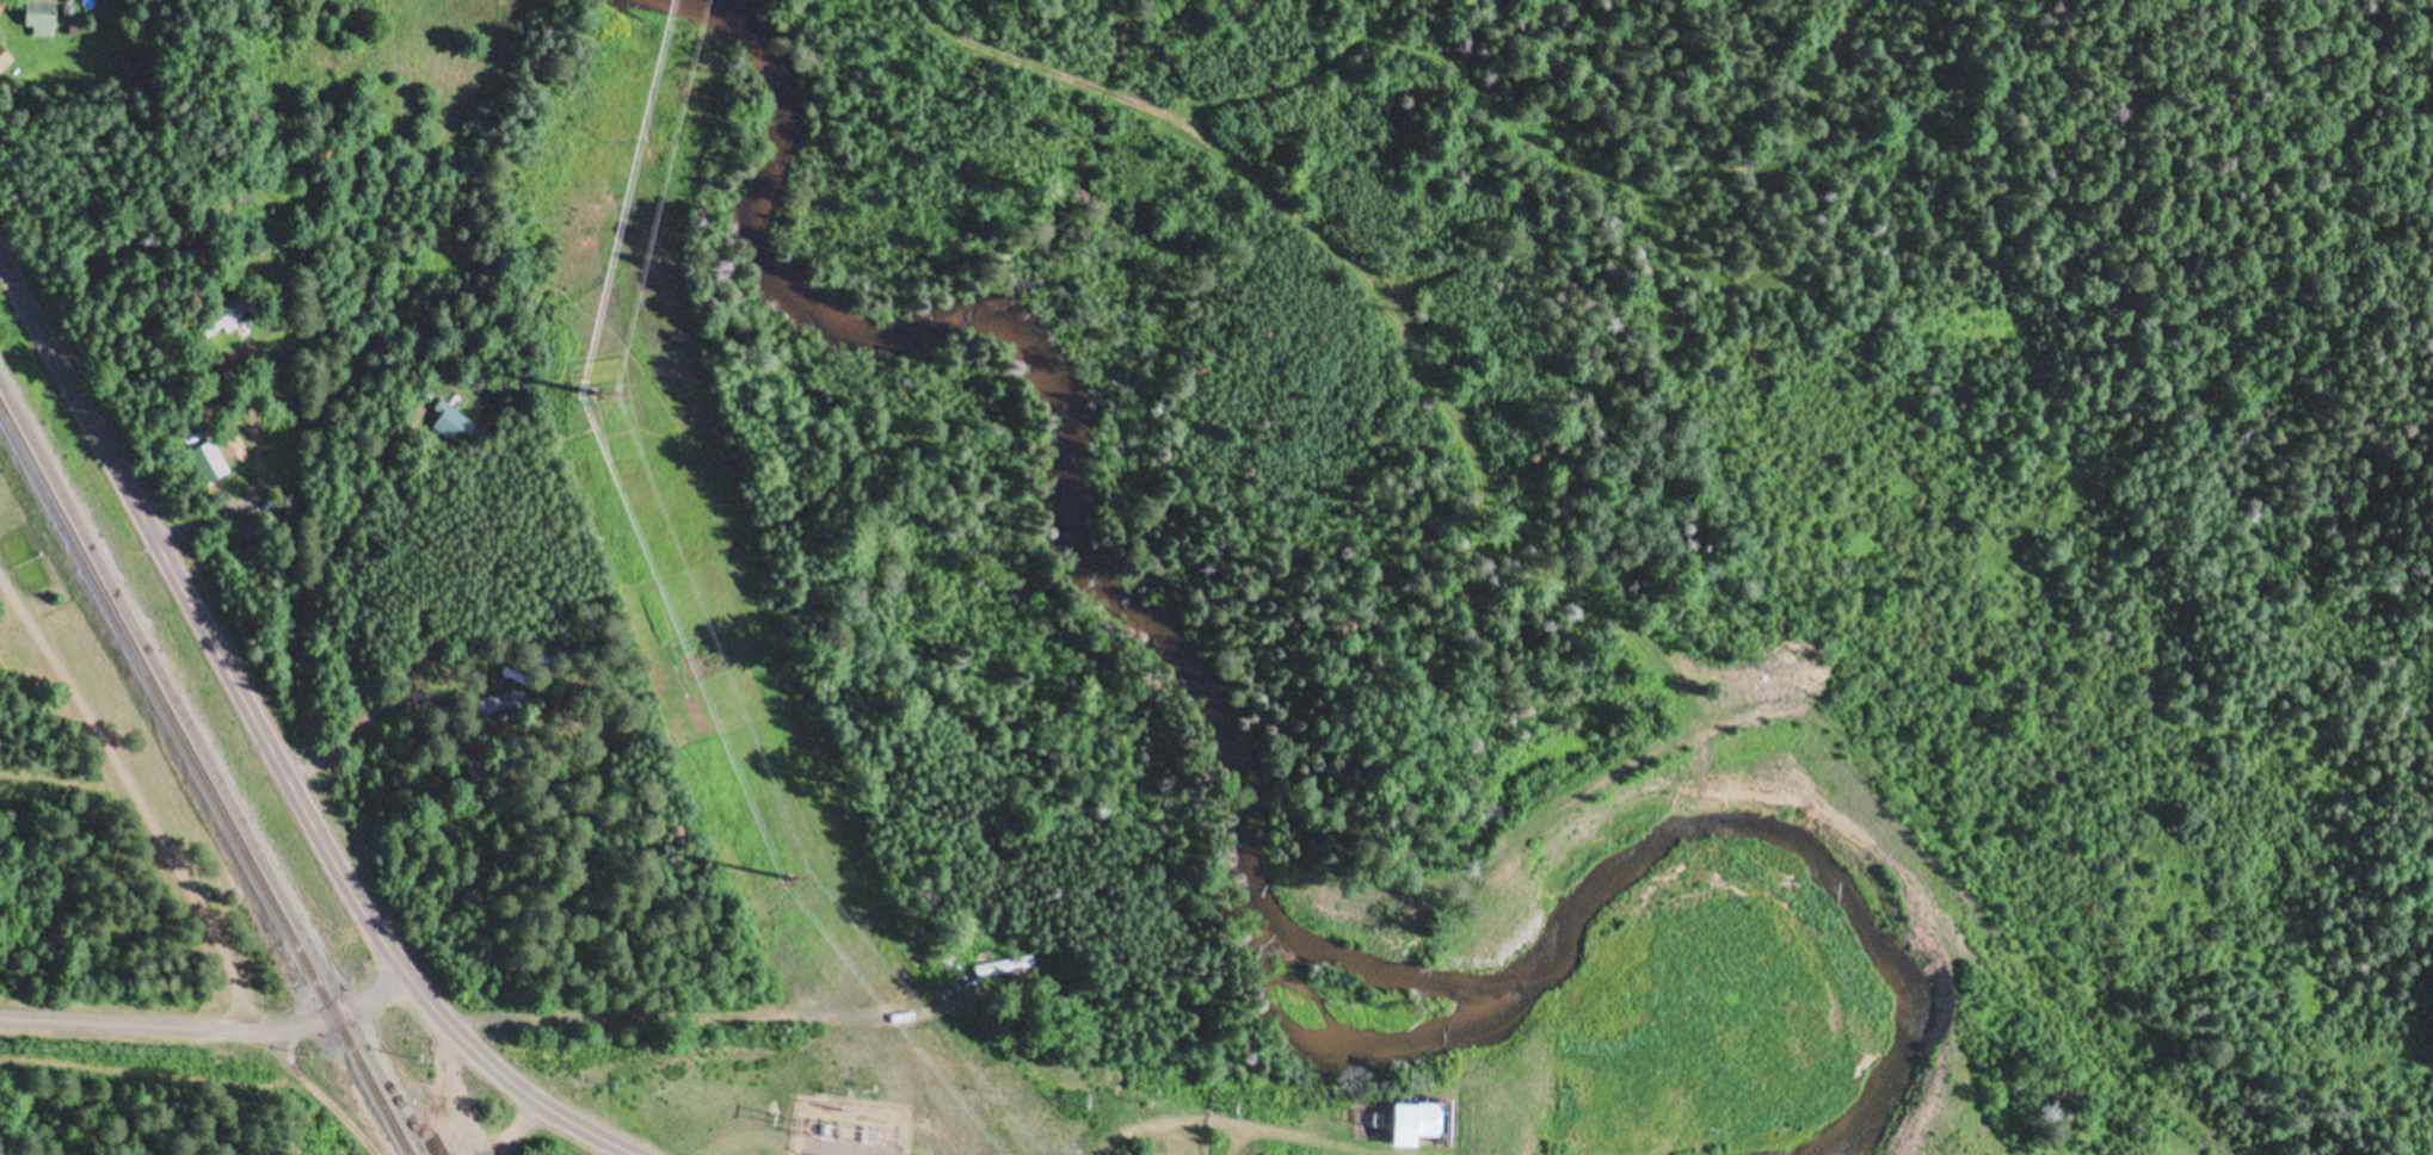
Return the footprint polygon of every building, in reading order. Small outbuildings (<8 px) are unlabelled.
[(35,26),(58,26),(58,0),(35,0),(35,26)] [(12,58),(0,44),(0,69),(12,58)] [(234,474),(223,452),(222,452),(216,441),(191,454),(207,487),(234,474)] [(1385,1106),(1429,1106),(1429,1136),(1418,1136),(1418,1148),(1411,1148),(1411,1151),(1385,1151),(1385,1106)]
